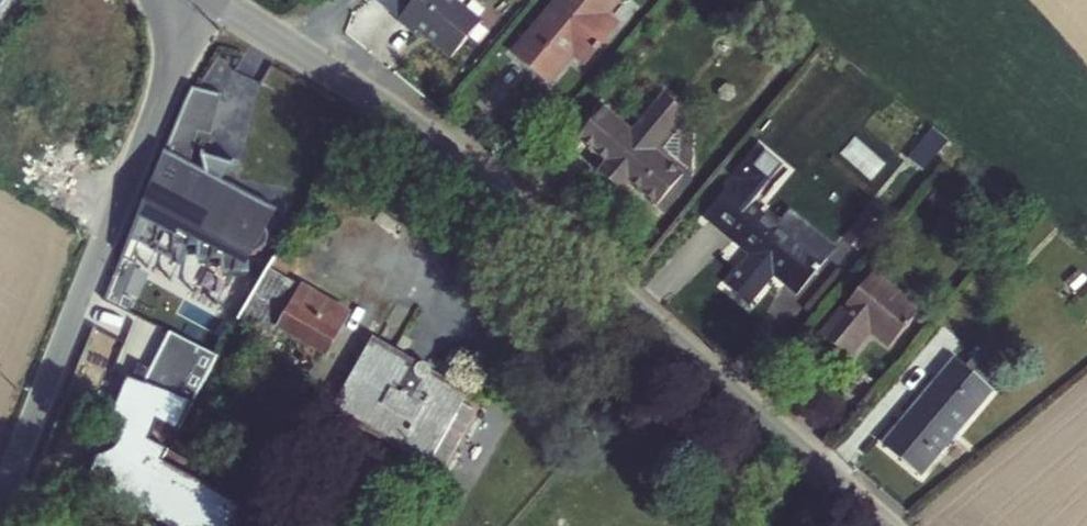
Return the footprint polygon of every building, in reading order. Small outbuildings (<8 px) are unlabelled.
[(10,0),(0,0),(0,12),(10,0)] [(396,18),(414,33),(417,29),(450,57),(481,20),(457,0),(412,0),(396,18)] [(549,87),(573,59),(584,68),(620,25),(609,16),(622,0),(555,0),(510,54),(549,87)] [(185,93),(163,154),(122,260),(238,320),(293,224),(190,169),(199,149),(206,150),(232,101),(185,93)] [(604,164),(597,173),(620,192),(628,184),(656,208),(683,176),(655,152),(686,116),(662,96),(631,132),(604,109),(577,141),(604,164)] [(933,126),(912,157),(930,169),(951,137),(933,126)] [(877,175),(888,159),(858,138),(846,154),(877,175)] [(758,148),(703,216),(750,255),(725,285),(751,306),(774,279),(796,296),(834,248),(791,213),(779,226),(764,214),(762,204),(787,172),(758,148)] [(818,333),(850,360),(873,336),(887,349),(920,311),(874,271),(818,333)] [(336,354),(356,306),(301,283),(281,332),(336,354)] [(415,362),(372,338),(330,413),(426,467),(469,393),(432,372),(427,365),(415,362)] [(987,386),(998,373),(976,355),(964,367),(952,358),(881,445),(921,478),(993,392),(987,386)]
